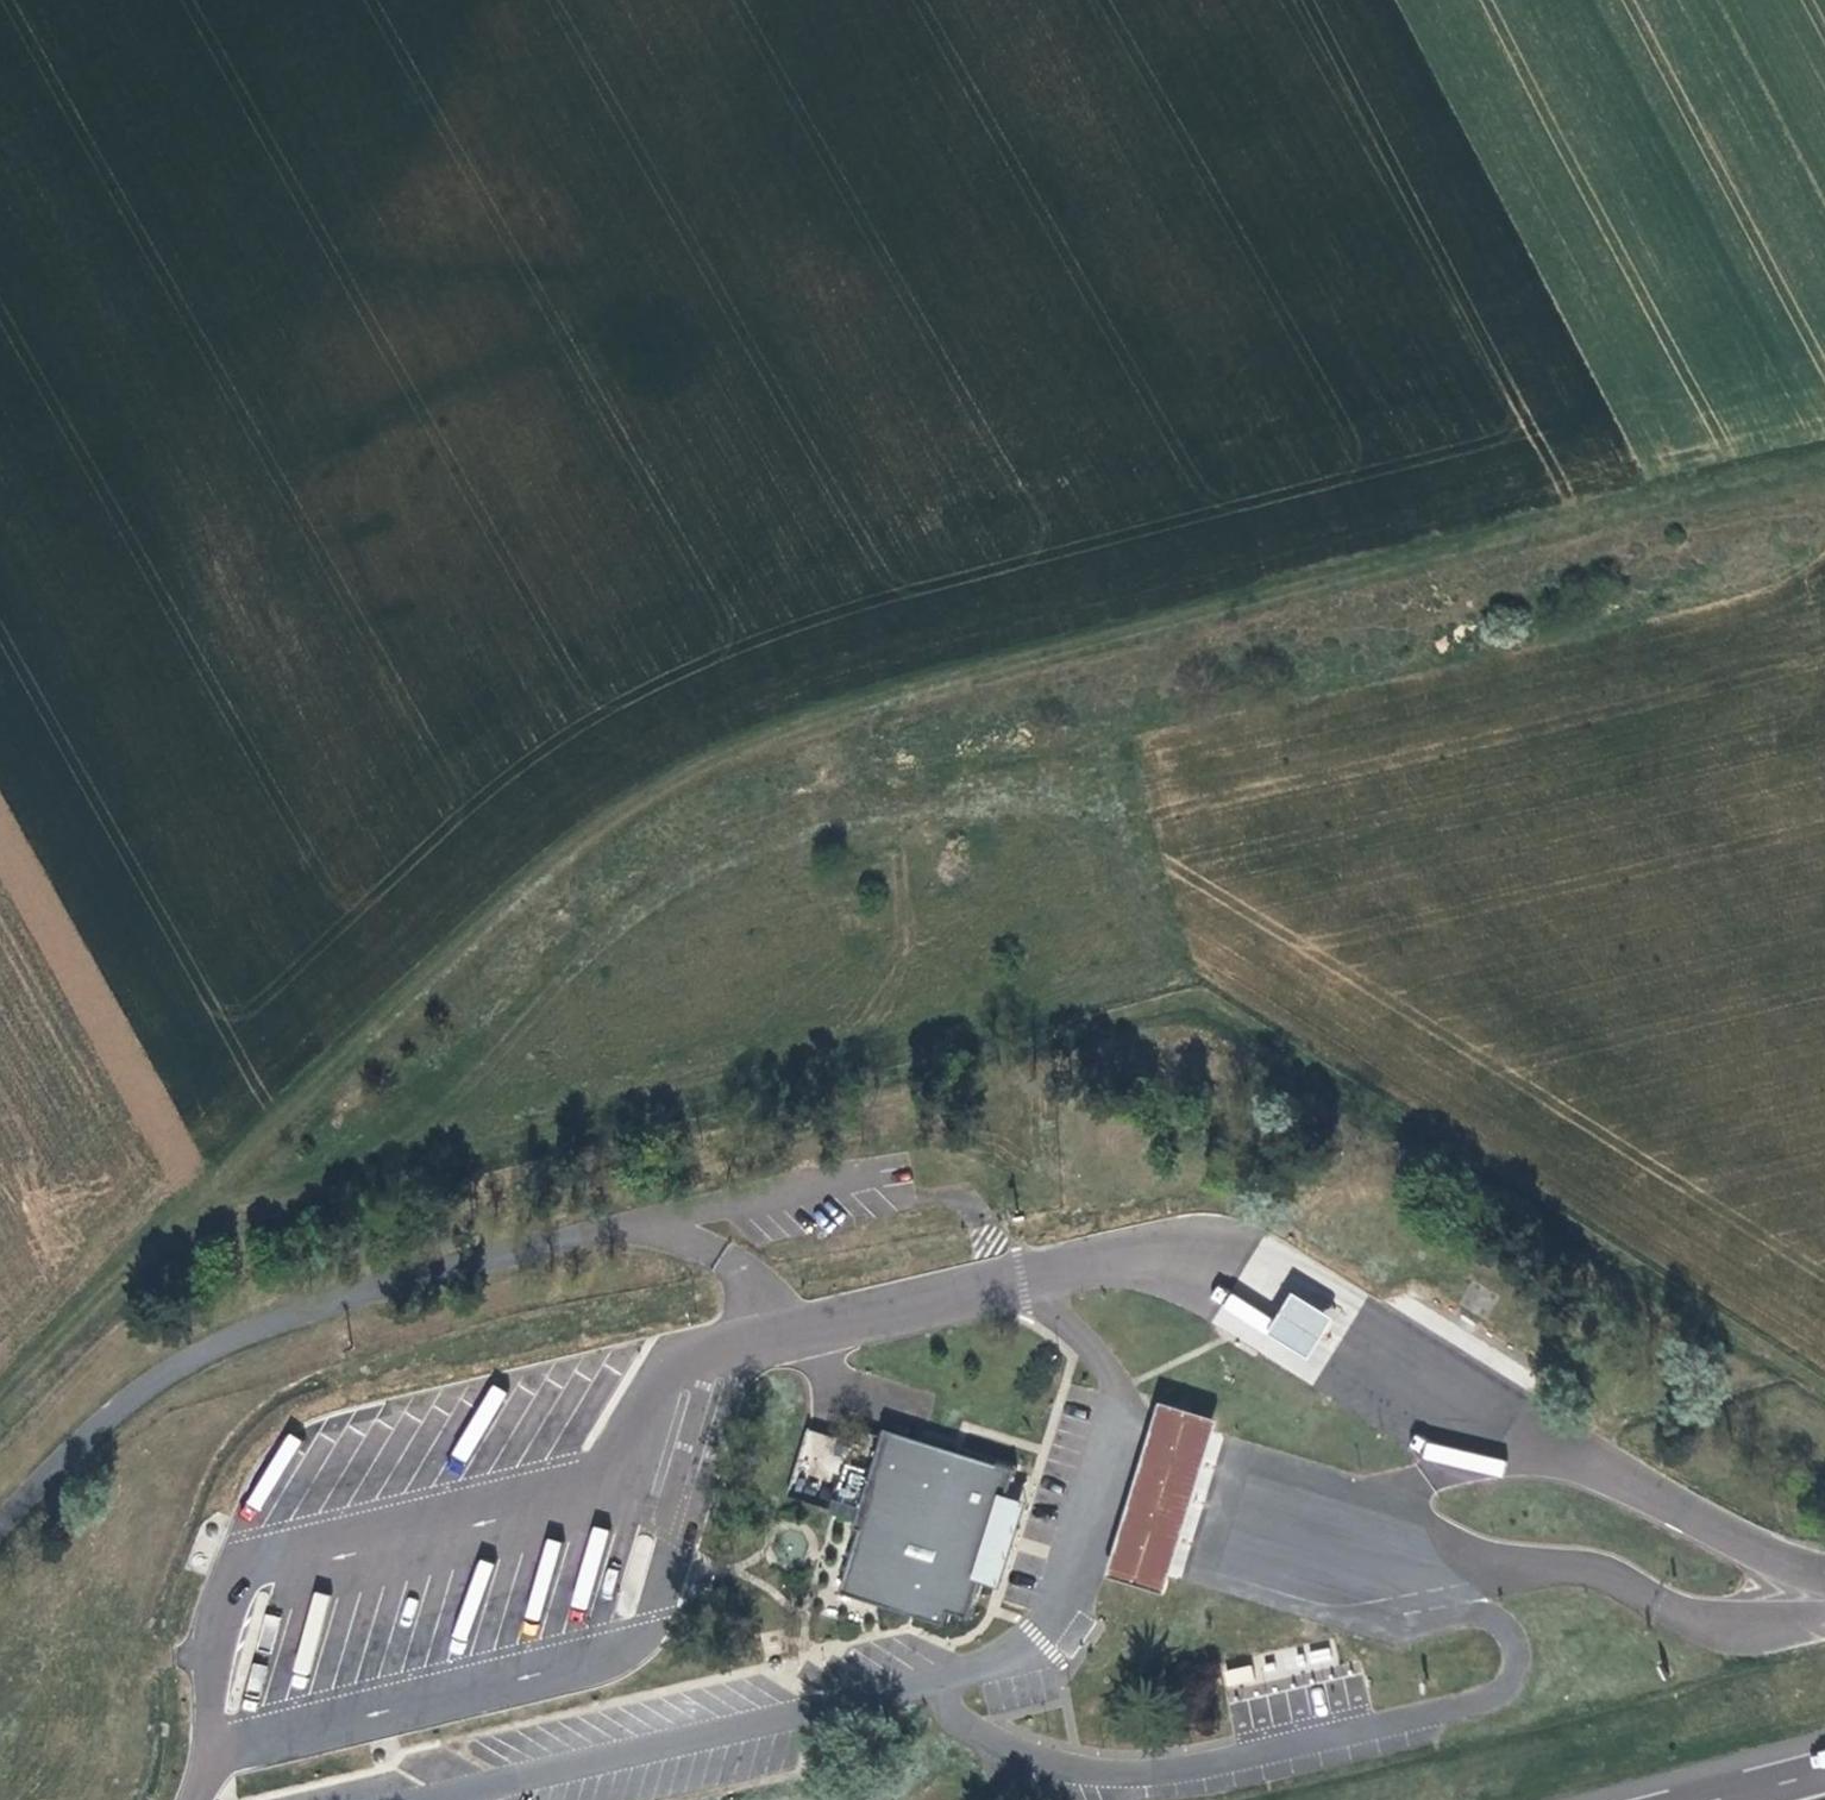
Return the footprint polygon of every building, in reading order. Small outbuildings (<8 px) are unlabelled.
[(1271,1332),(1311,1359),(1336,1317),(1296,1293),(1271,1332)] [(1220,1419),(1162,1401),(1129,1510),(1108,1576),(1166,1594),(1192,1509),(1220,1419)] [(899,1426),(897,1432),(908,1436),(910,1429),(899,1426)] [(806,1429),(791,1487),(823,1495),(837,1437),(806,1429)] [(908,1436),(897,1432),(886,1429),(851,1540),(857,1541),(842,1593),(947,1625),(951,1611),(971,1619),(982,1582),(991,1549),(998,1550),(1004,1529),(998,1527),(1009,1494),(1017,1470),(908,1436)] [(991,1549),(982,1582),(1003,1587),(1030,1500),(1009,1494),(998,1527),(1004,1529),(998,1550),(991,1549)] [(1255,1685),(1334,1679),(1331,1644),(1252,1650),(1255,1685)] [(1225,1685),(1253,1681),(1250,1665),(1223,1669),(1225,1685)]
